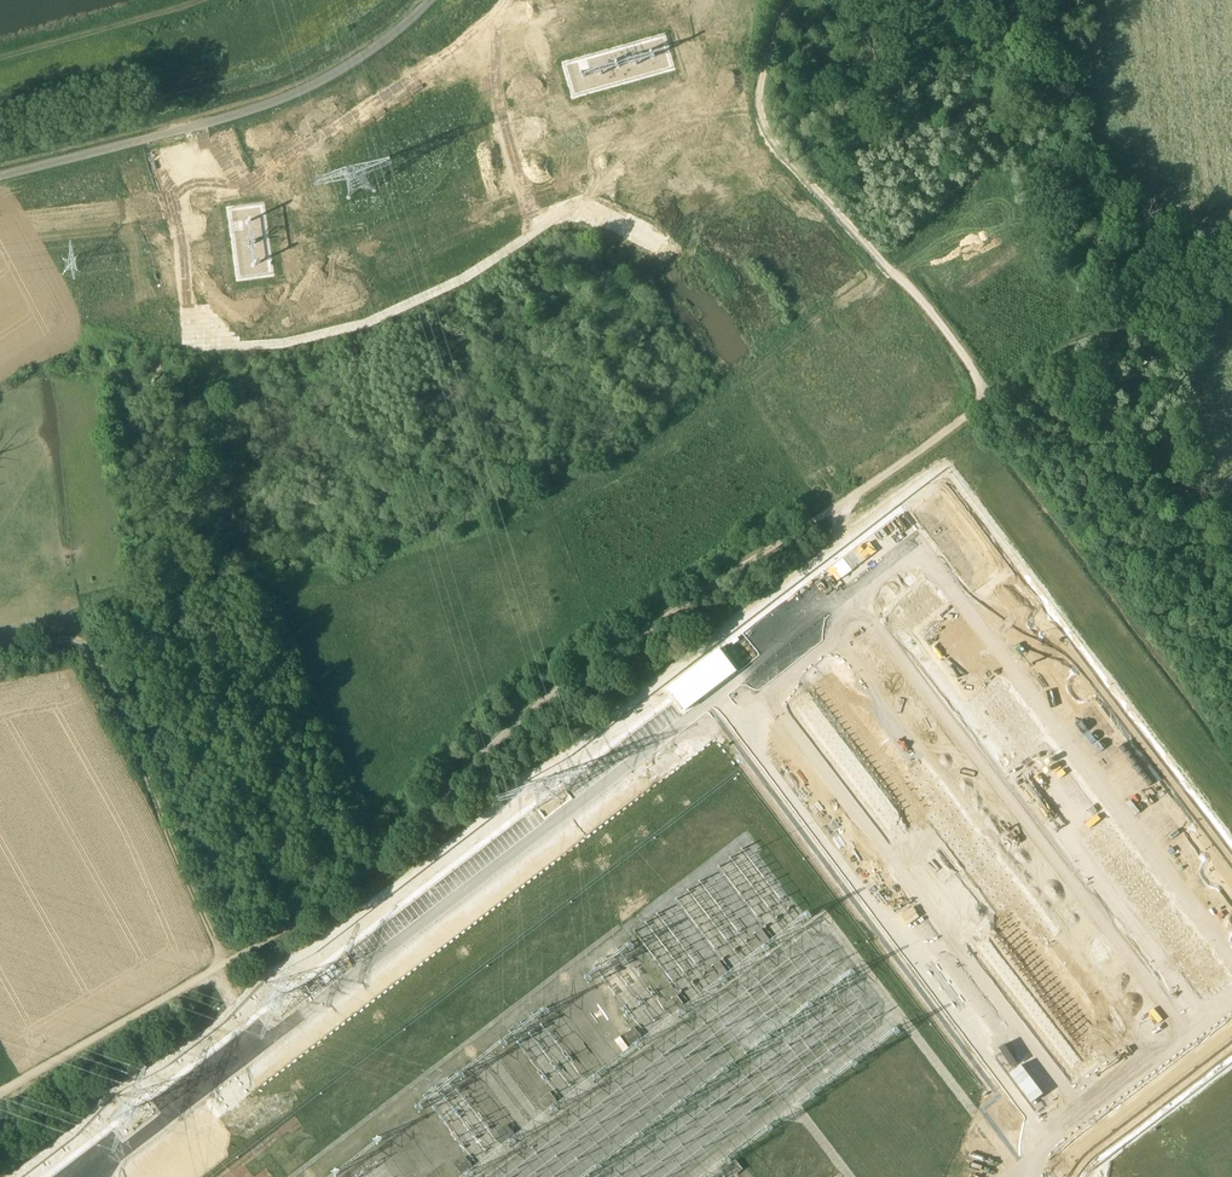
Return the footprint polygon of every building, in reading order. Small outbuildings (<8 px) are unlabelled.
[(730,1176),(740,1169),(734,1160),(724,1167),(730,1176)]
